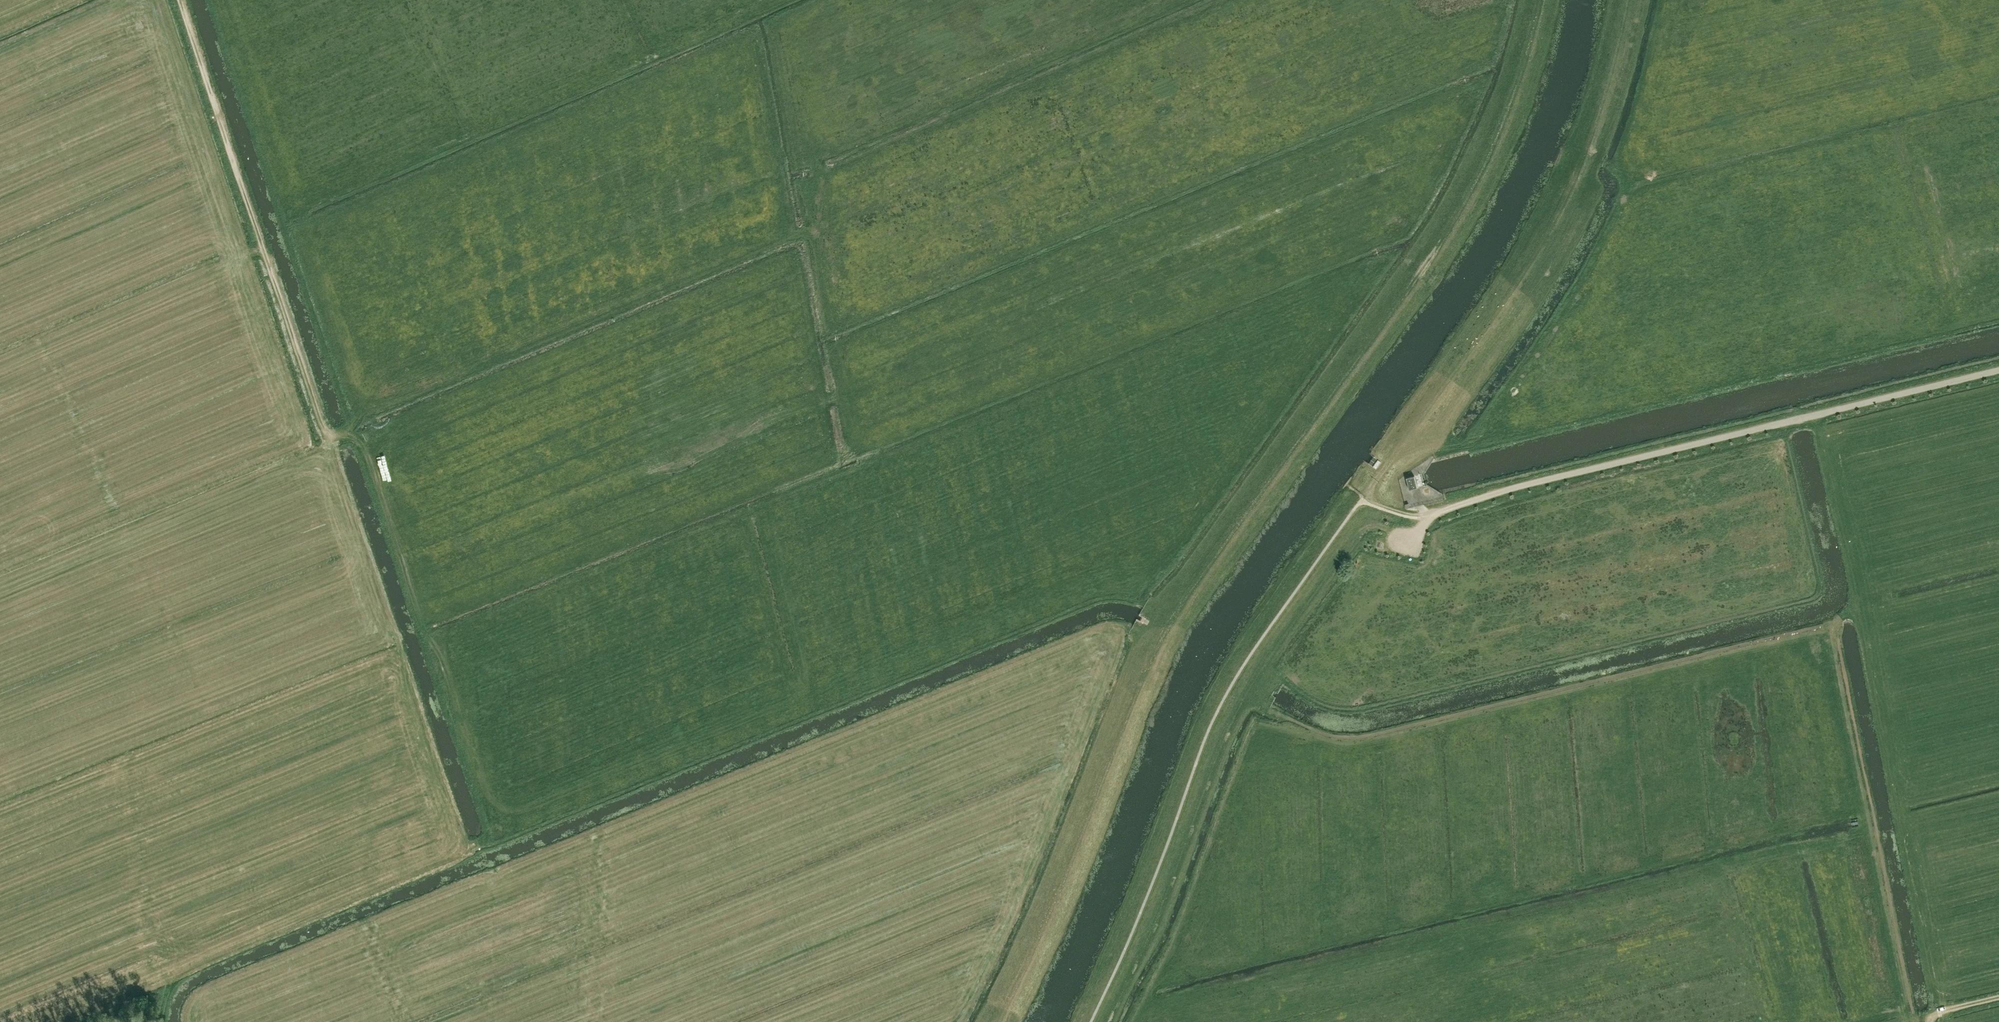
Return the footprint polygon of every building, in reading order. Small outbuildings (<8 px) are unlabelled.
[(1417,487),(1414,476),(1407,478),(1410,489),(1417,487)] [(383,693),(392,687),(387,679),(378,686),(383,693)]
